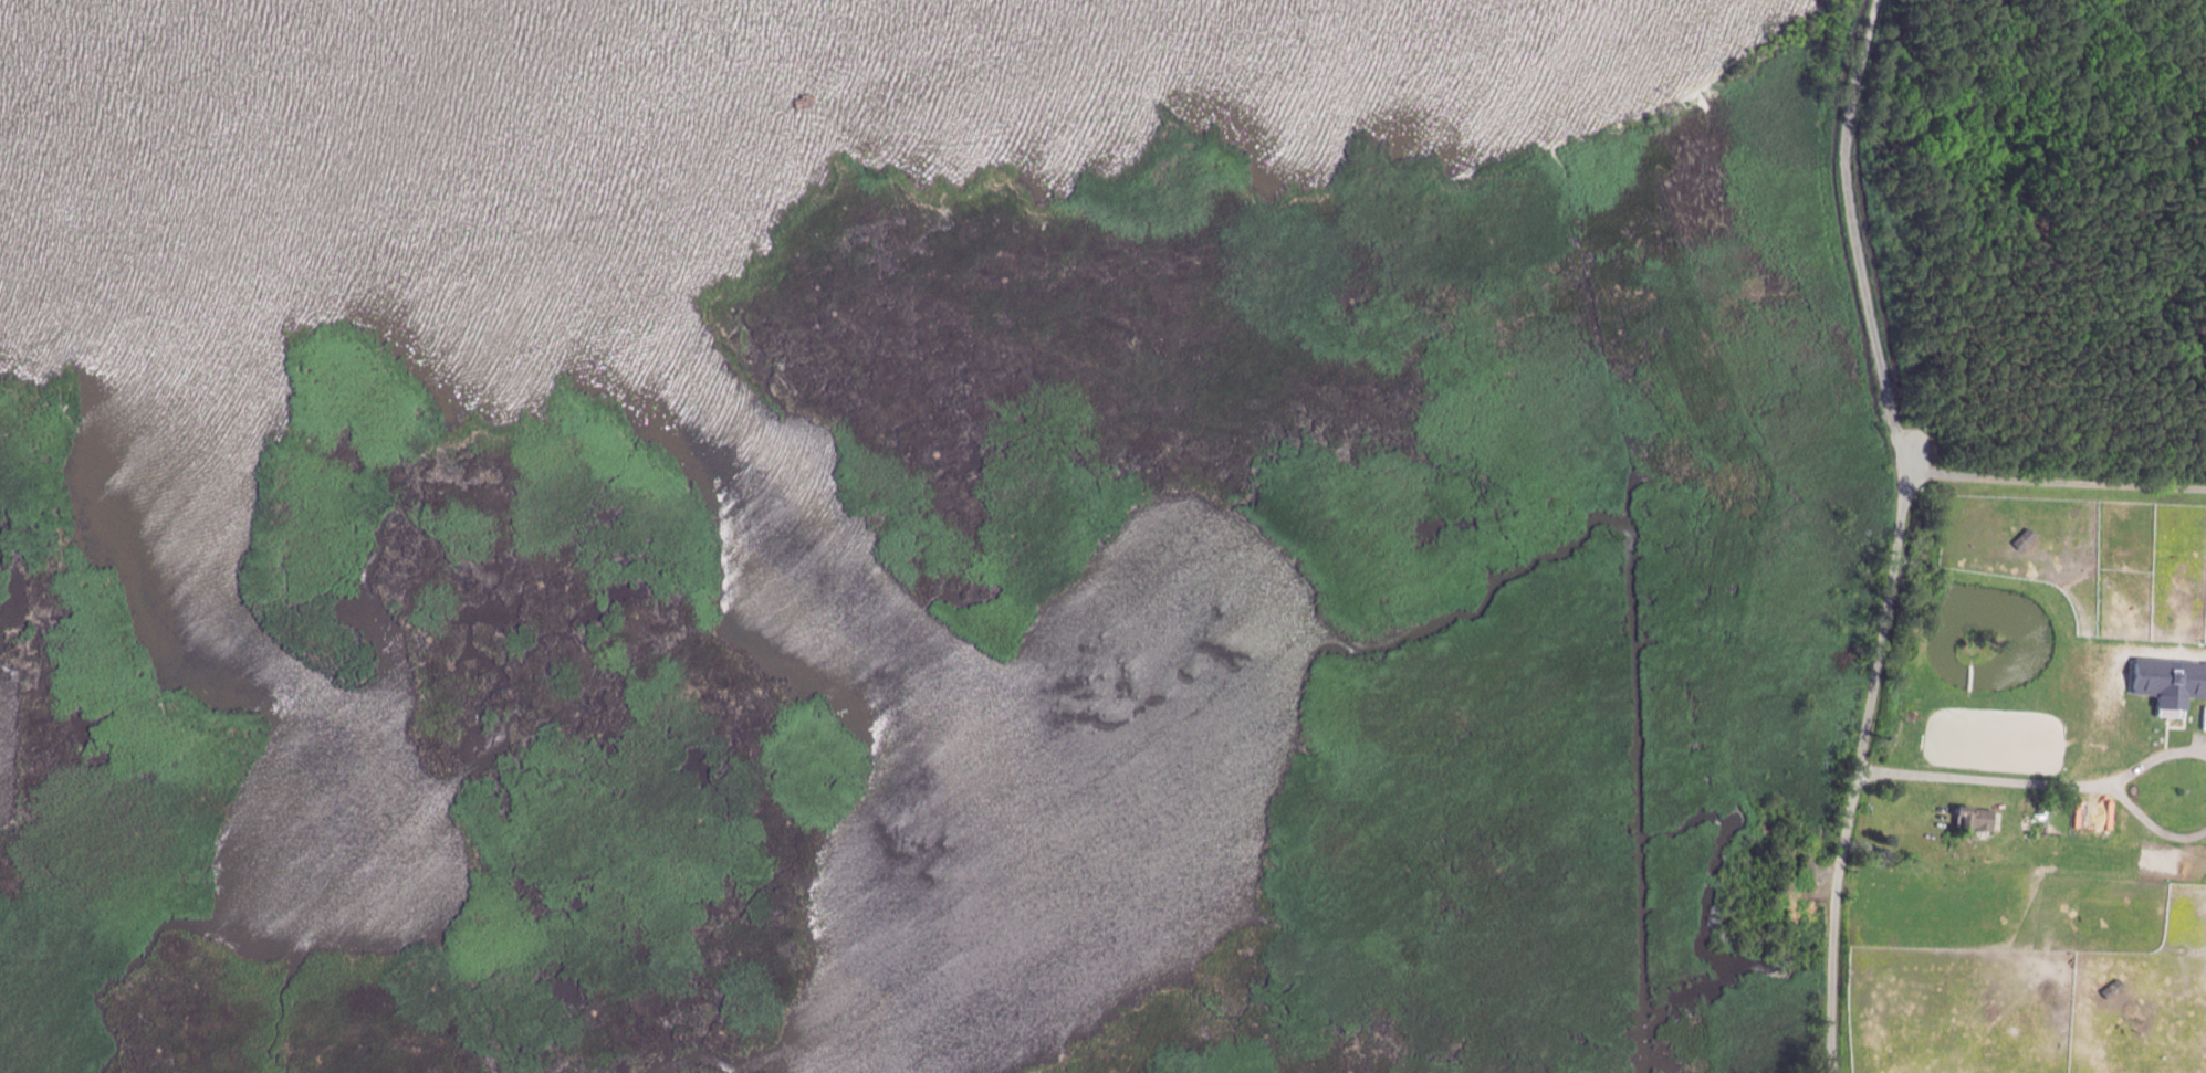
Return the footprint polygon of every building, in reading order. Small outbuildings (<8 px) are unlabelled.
[(2129,695),(2152,696),(2152,709),(2178,712),(2179,698),(2205,701),(2205,683),(2205,665),(2131,660),(2129,695)] [(1993,809),(1990,831),(1974,829),(1974,827),(1959,827),(1961,816),(1954,816),(1955,804),(1993,809)] [(2034,817),(2032,828),(2020,827),(2020,816),(2034,817)]
